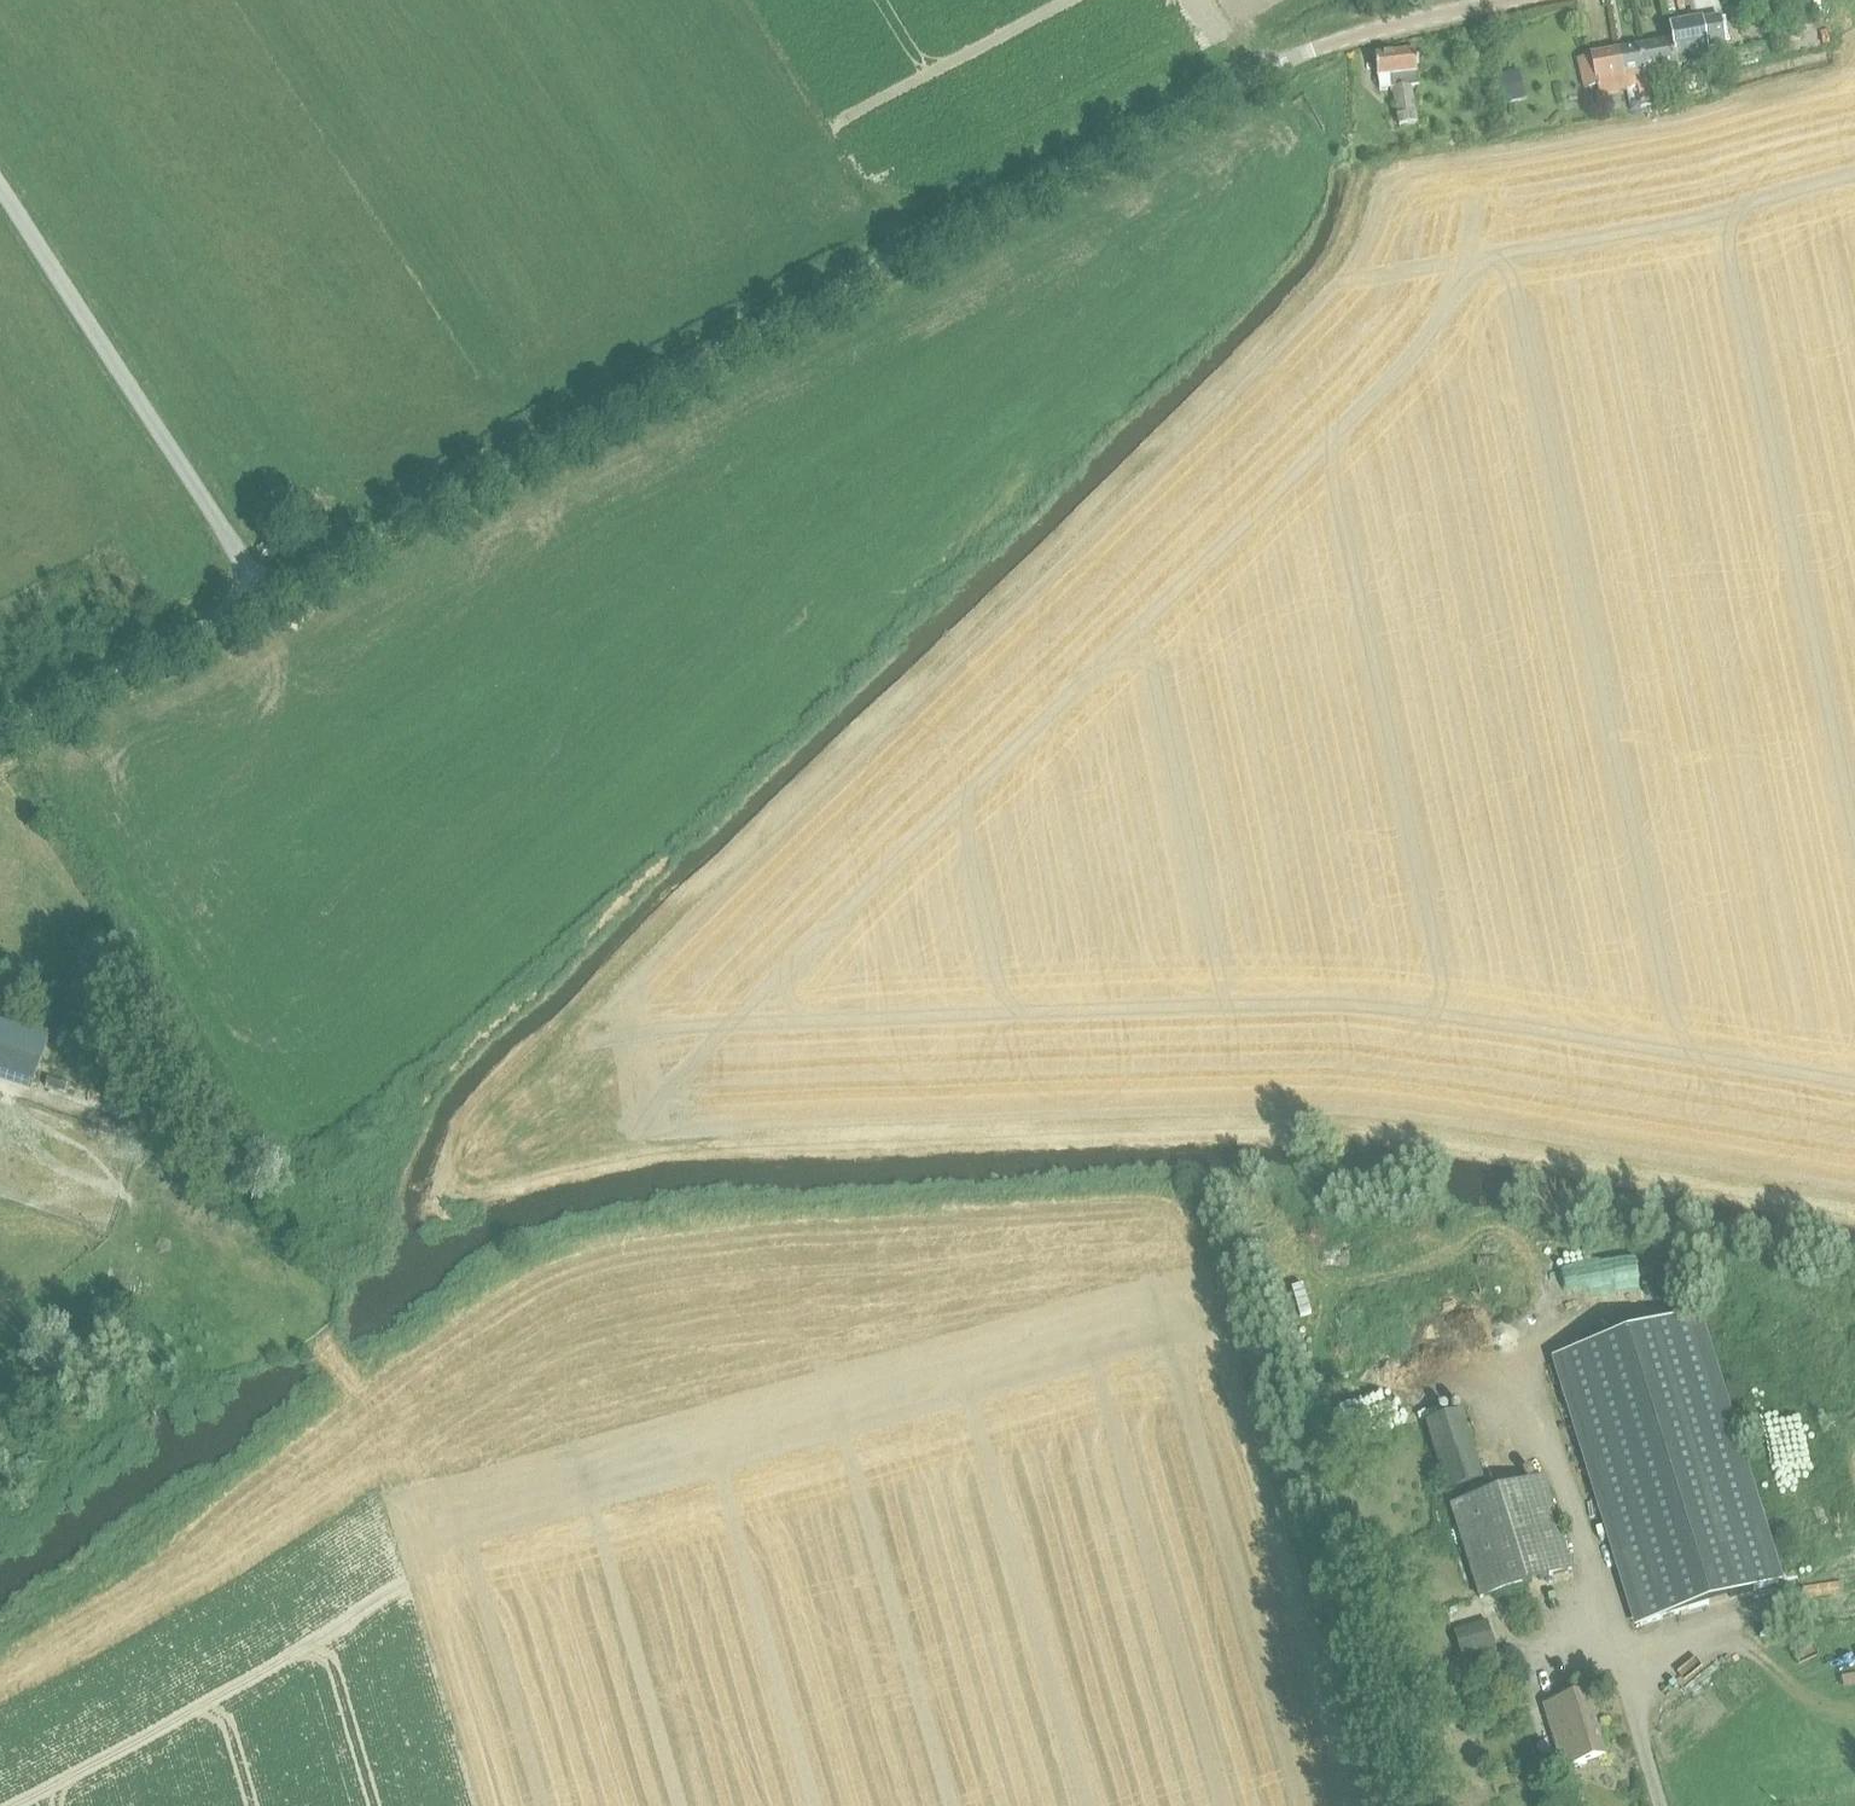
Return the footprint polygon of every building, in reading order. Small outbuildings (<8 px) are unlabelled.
[(1823,0),(1802,0),(1803,20),(1824,19),(1823,0)] [(1700,55),(1693,19),(1676,22),(1682,58),(1700,55)] [(1638,49),(1643,74),(1664,70),(1666,79),(1678,77),(1672,43),(1638,49)] [(1643,74),(1638,49),(1617,53),(1625,91),(1637,89),(1639,99),(1648,97),(1643,74)] [(1411,86),(1417,86),(1414,53),(1376,58),(1380,90),(1393,88),(1398,128),(1416,125),(1411,86)] [(1588,59),(1576,61),(1581,88),(1597,85),(1599,96),(1625,91),(1617,53),(1588,58),(1588,59)] [(1510,103),(1528,96),(1519,69),(1501,76),(1510,103)] [(1577,98),(1574,81),(1566,82),(1568,99),(1577,98)] [(0,1053),(0,1082),(29,1092),(38,1065),(0,1053)] [(1695,1316),(1556,1359),(1639,1627),(1778,1583),(1695,1316)] [(1763,1414),(1769,1448),(1802,1442),(1796,1408),(1763,1414)] [(1483,1481),(1462,1412),(1425,1424),(1446,1492),(1483,1481)] [(1572,1570),(1543,1478),(1451,1507),(1479,1599),(1572,1570)] [(1758,1635),(1775,1621),(1766,1611),(1749,1624),(1758,1635)] [(1493,1644),(1487,1622),(1454,1633),(1460,1654),(1493,1644)] [(1561,1771),(1605,1758),(1585,1693),(1542,1706),(1561,1771)]
